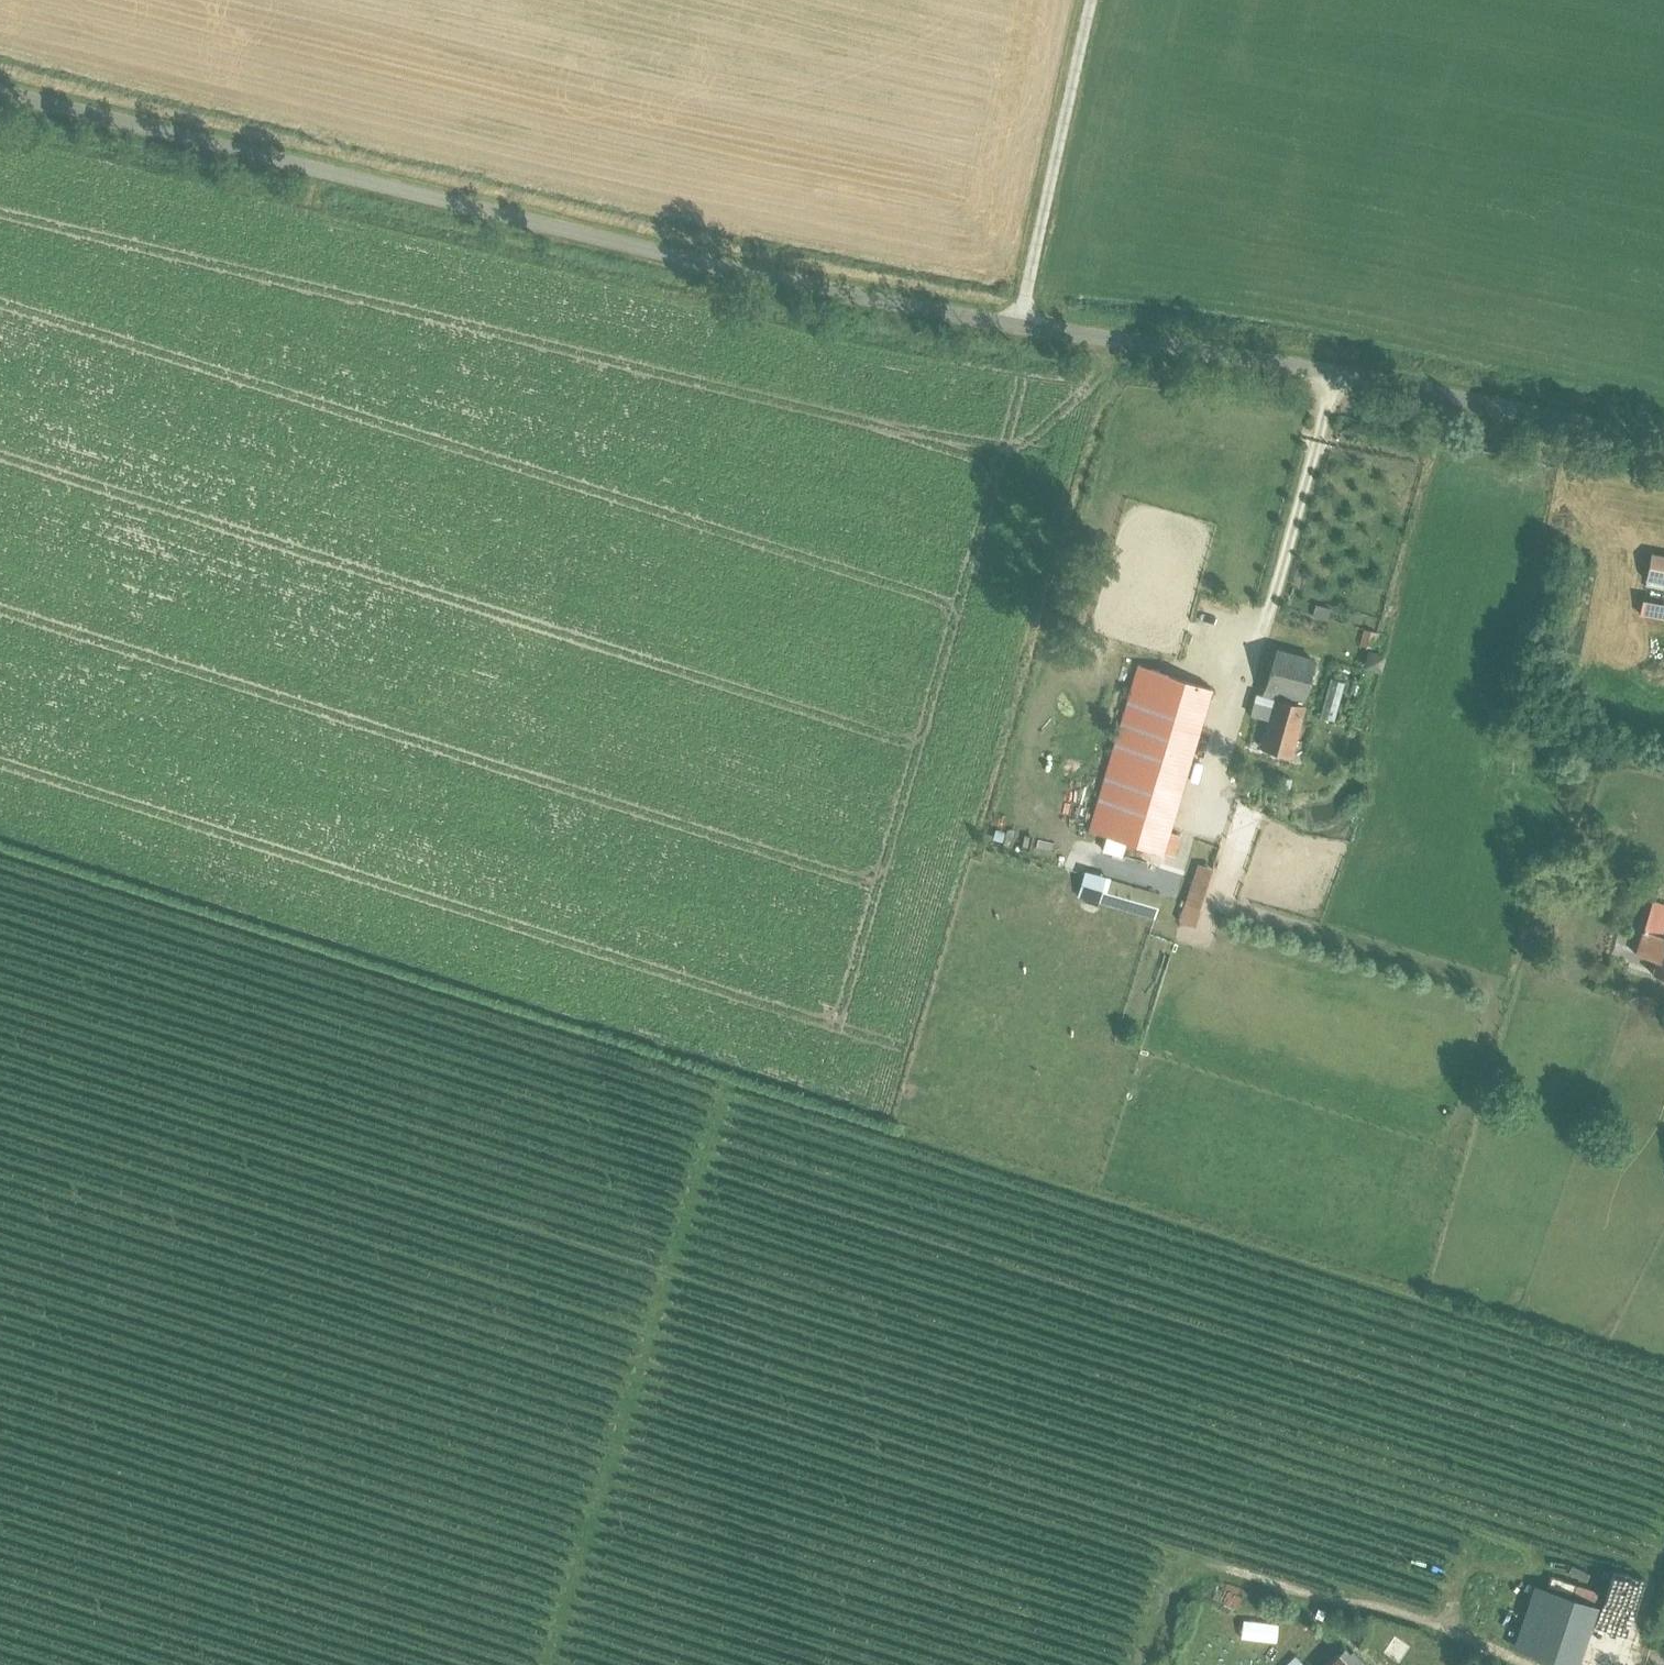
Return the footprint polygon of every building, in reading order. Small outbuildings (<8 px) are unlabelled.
[(1651,553),(1646,579),(1663,583),(1663,555),(1651,553)] [(1363,630),(1359,646),(1372,650),(1376,633),(1363,630)] [(1274,699),(1260,747),(1291,756),(1304,707),(1302,707),(1314,663),(1275,652),(1263,696),(1274,699)] [(1107,771),(1180,793),(1212,689),(1139,666),(1107,771)] [(1101,882),(1095,902),(1154,919),(1160,898),(1101,882)] [(1654,902),(1637,955),(1655,961),(1651,974),(1663,978),(1663,905),(1654,902)] [(1219,1587),(1217,1606),(1241,1608),(1242,1589),(1219,1587)] [(1535,1594),(1523,1651),(1576,1662),(1581,1638),(1598,1641),(1605,1609),(1535,1594)] [(1393,1636),(1383,1652),(1399,1662),(1409,1646),(1393,1636)] [(1353,1651),(1350,1654),(1345,1649),(1339,1656),(1336,1653),(1324,1664),(1366,1664),(1353,1651)] [(1296,1656),(1286,1664),(1305,1664),(1296,1656)]
